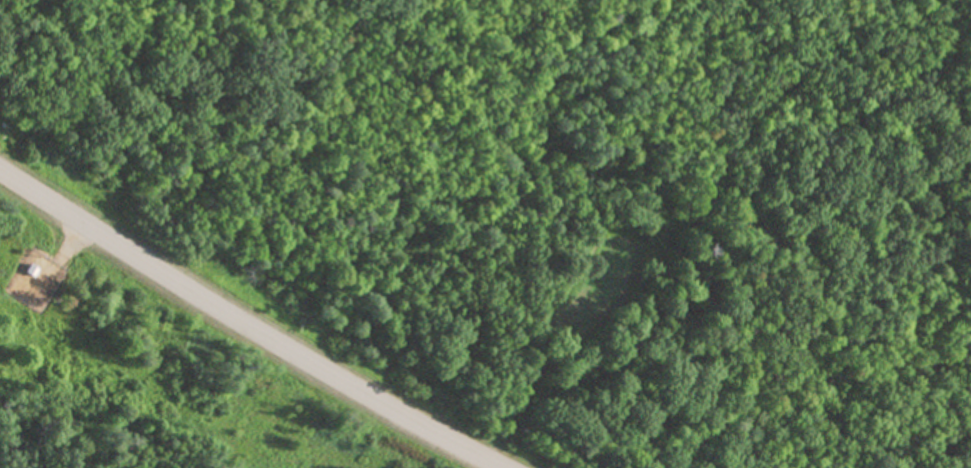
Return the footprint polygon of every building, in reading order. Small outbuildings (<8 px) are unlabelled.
[(37,271),(29,266),(24,273),(33,278),(37,271)]
